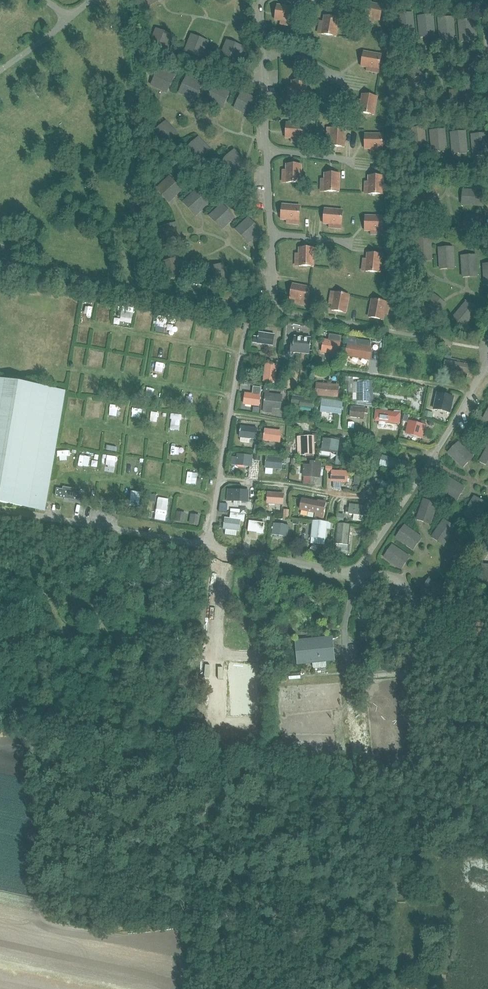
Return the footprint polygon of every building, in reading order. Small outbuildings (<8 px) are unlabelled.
[(383,6),(365,2),(362,16),(368,18),(368,21),(374,23),(375,19),(380,20),(383,6)] [(278,5),(275,20),(281,20),(280,24),(287,25),(287,21),(293,22),(295,8),(278,5)] [(397,14),(399,36),(415,34),(413,12),(397,14)] [(417,16),(419,38),(435,37),(433,15),(417,16)] [(320,21),(319,27),(323,28),(322,34),(336,36),(339,19),(325,16),(324,22),(320,21)] [(438,18),(440,40),(456,39),(454,17),(438,18)] [(458,21),(460,43),(476,41),(474,19),(458,21)] [(167,53),(174,36),(156,28),(149,45),(167,53)] [(209,42),(191,34),(184,50),(202,58),(209,42)] [(226,40),(220,56),(238,64),(245,47),(226,40)] [(364,52),(362,66),(367,67),(367,71),(373,72),(373,68),(379,69),(382,55),(364,52)] [(175,76),(158,68),(150,85),(166,93),(175,76)] [(186,76),(178,93),(194,101),(203,84),(186,76)] [(293,93),(293,99),(307,99),(307,81),(293,81),(293,87),(289,87),(289,93),(293,93)] [(230,91),(214,83),(206,101),(222,109),(230,91)] [(234,109),(250,117),(258,99),(242,91),(234,109)] [(377,97),(363,94),(362,100),(358,99),(357,106),(361,106),(360,112),(374,115),(377,97)] [(151,134),(164,147),(178,134),(166,121),(151,134)] [(287,123),(286,138),(292,138),(291,142),(298,143),(298,139),(304,139),(305,125),(287,123)] [(331,140),(330,146),(345,147),(346,129),(332,128),(331,134),(327,134),(327,140),(331,140)] [(409,129),(410,151),(427,149),(425,128),(409,129)] [(429,130),(431,152),(448,151),(446,129),(429,130)] [(450,133),(452,154),(468,153),(466,131),(450,133)] [(470,135),(473,157),(487,155),(485,133),(470,135)] [(365,134),(365,149),(371,149),(371,153),(377,153),(377,149),(383,149),(383,135),(365,134)] [(184,150),(197,164),(211,150),(199,137),(184,150)] [(220,162),(232,177),(247,163),(234,149),(220,162)] [(287,176),(287,182),(301,183),(302,165),(287,164),(287,170),(283,170),(283,176),(287,176)] [(340,174),(326,173),(325,179),(321,179),(321,185),(325,185),(325,191),(339,192),(340,174)] [(169,203),(183,190),(170,176),(156,189),(169,203)] [(384,176),(369,176),(369,182),(365,182),(365,188),(369,188),(369,194),(383,194),(384,176)] [(462,206),(483,207),(484,190),(463,189),(462,206)] [(196,217),(209,204),(196,190),(182,202),(196,217)] [(209,216),(222,231),(235,218),(222,204),(209,216)] [(283,205),(281,219),(287,220),(287,224),(293,224),(293,220),(299,221),(301,206),(283,205)] [(325,209),(324,223),(330,224),(329,228),(335,228),(336,224),(342,225),(343,211),(325,209)] [(463,231),(485,233),(486,216),(464,215),(463,231)] [(366,216),(365,231),(371,231),(371,235),(377,235),(377,231),(383,231),(384,217),(366,216)] [(248,244),(262,231),(248,217),(235,229),(248,244)] [(415,240),(416,262),(433,261),(431,239),(415,240)] [(438,247),(439,270),(455,269),(454,247),(438,247)] [(314,248),(300,248),(300,254),(296,253),(296,260),(300,260),(300,266),(314,266),(314,248)] [(382,255),(368,253),(367,259),(363,258),(363,265),(367,265),(366,271),(380,273),(382,255)] [(460,256),(462,278),(478,277),(477,255),(460,256)] [(160,263),(165,281),(183,275),(177,257),(160,263)] [(229,281),(224,263),(205,269),(210,286),(229,281)] [(293,284),(290,299),(296,300),(295,304),(301,305),(302,301),(308,302),(311,288),(293,284)] [(333,305),(332,310),(346,313),(350,295),(335,292),(334,298),(330,298),(329,304),(333,305)] [(434,294),(420,311),(432,321),(446,305),(434,294)] [(373,299),(369,317),(383,320),(384,314),(388,315),(390,309),(386,308),(387,302),(373,299)] [(465,327),(479,310),(467,300),(453,317),(465,327)] [(89,315),(92,305),(83,303),(81,312),(89,315)] [(111,323),(130,326),(133,309),(120,307),(119,311),(113,310),(111,323)] [(155,332),(164,333),(165,319),(156,318),(155,332)] [(271,334),(267,333),(258,332),(258,337),(253,336),(252,342),(257,343),(257,344),(273,346),(275,334),(271,334)] [(342,336),(335,335),(335,339),(331,338),(331,340),(323,339),(320,353),(339,356),(342,336)] [(294,343),(291,342),(290,353),(311,355),(312,338),(294,336),(294,343)] [(345,357),(370,361),(372,347),(370,347),(371,342),(356,339),(355,344),(347,343),(345,357)] [(97,368),(101,351),(90,349),(87,366),(97,368)] [(445,360),(443,369),(462,373),(461,375),(467,376),(468,374),(473,375),(474,366),(466,364),(466,362),(463,362),(463,364),(445,360)] [(265,363),(263,382),(275,383),(277,365),(265,363)] [(47,500),(65,391),(0,381),(0,502),(46,510),(47,500)] [(368,396),(369,381),(358,381),(358,383),(353,383),(352,402),(357,402),(357,403),(366,403),(366,406),(373,406),(373,396),(368,396)] [(315,396),(338,398),(339,384),(315,383),(315,396)] [(261,395),(260,395),(261,388),(253,387),(253,394),(245,393),(243,404),(259,407),(261,395)] [(278,394),(269,394),(270,387),(264,387),(264,393),(265,393),(264,407),(280,408),(281,397),(278,397),(278,394)] [(437,393),(433,410),(451,414),(454,397),(437,393)] [(412,395),(409,411),(420,413),(423,397),(412,395)] [(315,399),(293,396),(291,403),(300,405),(299,407),(313,409),(312,412),(317,413),(318,405),(314,405),(315,399)] [(321,412),(341,414),(343,401),(319,399),(319,407),(321,407),(321,412)] [(88,401),(85,416),(96,418),(98,403),(88,401)] [(203,403),(202,411),(214,412),(214,404),(203,403)] [(349,417),(364,419),(365,413),(365,409),(365,408),(350,407),(349,417)] [(139,420),(140,411),(132,410),(131,420),(139,420)] [(401,413),(375,410),(374,421),(400,423),(401,413)] [(405,433),(422,438),(428,420),(410,415),(405,433)] [(258,428),(240,426),(239,438),(241,438),(240,442),(249,443),(250,439),(256,440),(258,428)] [(282,431),(265,429),(263,441),(280,443),(282,431)] [(315,455),(314,436),(299,437),(300,452),(303,451),(304,456),(315,455)] [(335,464),(342,466),(344,458),(338,457),(340,441),(323,438),(322,449),(320,449),(319,455),(330,456),(331,453),(337,454),(335,464)] [(130,440),(129,455),(140,455),(141,441),(130,440)] [(447,453),(463,468),(474,457),(459,441),(447,453)] [(479,461),(487,466),(487,444),(479,461)] [(68,451),(57,451),(58,461),(68,461),(68,451)] [(253,456),(237,454),(236,457),(232,457),(231,465),(251,468),(253,456)] [(379,465),(406,473),(409,463),(389,457),(389,455),(383,454),(383,455),(382,455),(379,465)] [(78,467),(88,468),(89,456),(78,456),(78,467)] [(265,468),(282,470),(283,458),(266,457),(265,468)] [(148,461),(145,473),(152,475),(154,463),(148,461)] [(322,462),(310,461),(310,466),(304,465),(303,477),(321,478),(322,462)] [(109,474),(111,464),(102,463),(101,473),(109,474)] [(140,475),(141,464),(130,464),(130,474),(140,475)] [(231,467),(229,466),(229,472),(230,472),(230,475),(237,475),(237,473),(231,472),(231,467)] [(332,471),(331,472),(331,482),(348,483),(348,471),(332,471)] [(366,487),(380,492),(384,481),(370,476),(366,487)] [(438,489),(457,501),(465,487),(447,476),(438,489)] [(82,494),(57,489),(56,497),(81,501),(82,494)] [(249,491),(227,489),(227,501),(249,503),(249,491)] [(139,504),(139,493),(124,492),(123,503),(139,504)] [(267,504),(283,505),(284,493),(267,492),(267,504)] [(476,523),(487,504),(473,496),(462,514),(476,523)] [(154,521),(167,522),(168,499),(156,498),(154,521)] [(302,499),(300,510),(315,513),(314,519),(323,520),(326,502),(318,500),(318,502),(302,499)] [(423,499),(416,520),(431,525),(438,504),(423,499)] [(218,503),(218,513),(226,513),(226,503),(218,503)] [(349,515),(365,516),(366,506),(349,504),(349,508),(346,508),(345,512),(349,513),(349,515)] [(184,523),(186,513),(176,512),(175,522),(184,523)] [(223,529),(239,531),(241,521),(244,521),(245,515),(231,513),(230,519),(225,518),(223,529)] [(190,514),(189,524),(198,525),(200,516),(190,514)] [(443,519),(431,537),(444,546),(457,528),(443,519)] [(264,523),(249,521),(248,531),(263,533),(264,523)] [(312,521),(310,538),(326,539),(327,529),(331,530),(331,523),(312,521)] [(288,537),(289,526),(273,523),(271,535),(288,537)] [(337,524),(335,544),(335,547),(334,547),(334,549),(341,550),(341,545),(348,545),(350,525),(337,524)] [(395,538),(413,551),(423,537),(404,525),(395,538)] [(455,540),(442,558),(456,568),(468,550),(455,540)] [(383,557),(401,570),(410,557),(392,544),(383,557)] [(320,550),(320,560),(329,559),(329,550),(320,550)] [(299,662),(313,661),(313,669),(327,667),(326,660),(334,659),(332,639),(297,642),(299,662)] [(399,663),(361,666),(362,676),(399,673),(399,663)]
